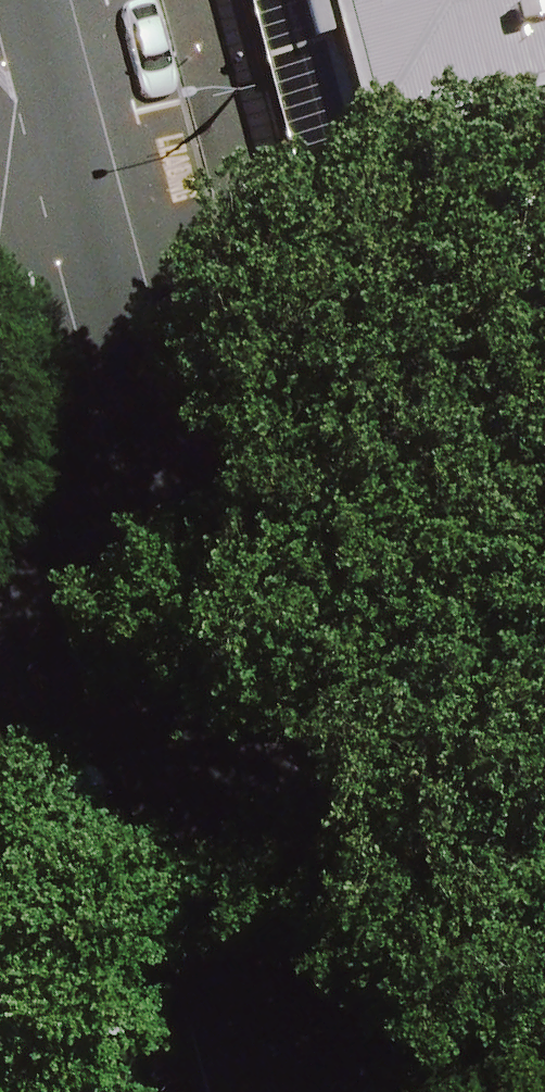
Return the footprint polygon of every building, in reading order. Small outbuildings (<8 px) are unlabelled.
[(544,304),(544,0),(322,0),(410,340),(544,304)]
